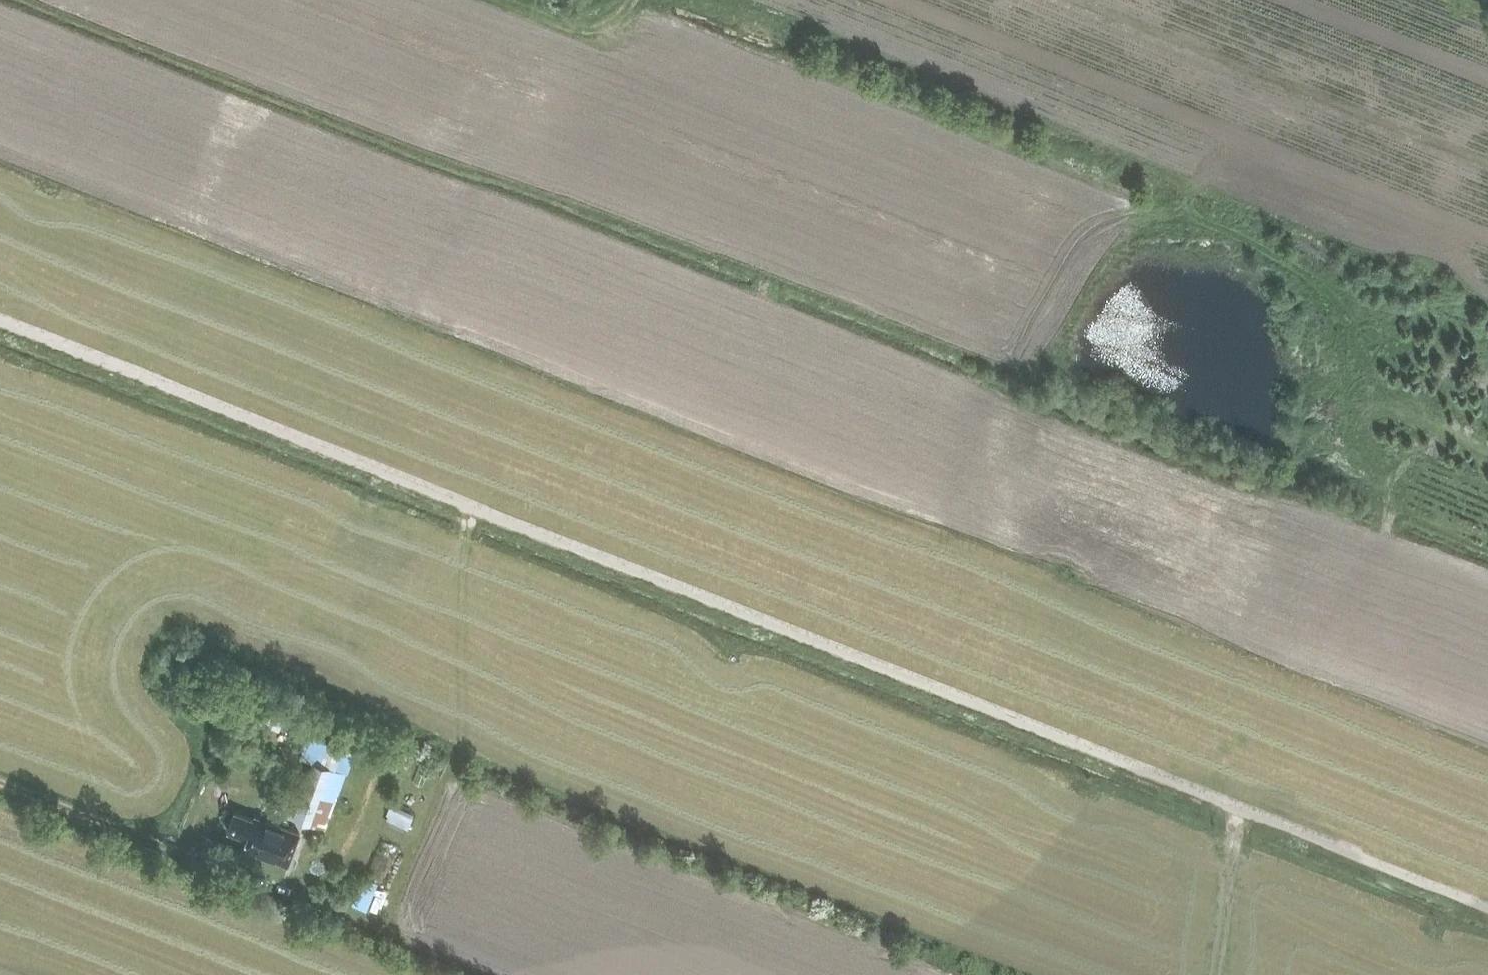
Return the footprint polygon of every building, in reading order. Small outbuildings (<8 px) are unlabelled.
[(312,739),(296,819),(337,827),(353,747),(312,739)] [(395,804),(391,819),(414,826),(419,811),(395,804)] [(242,848),(287,865),(299,833),(254,816),(253,819),(234,812),(227,830),(246,837),(242,848)]
